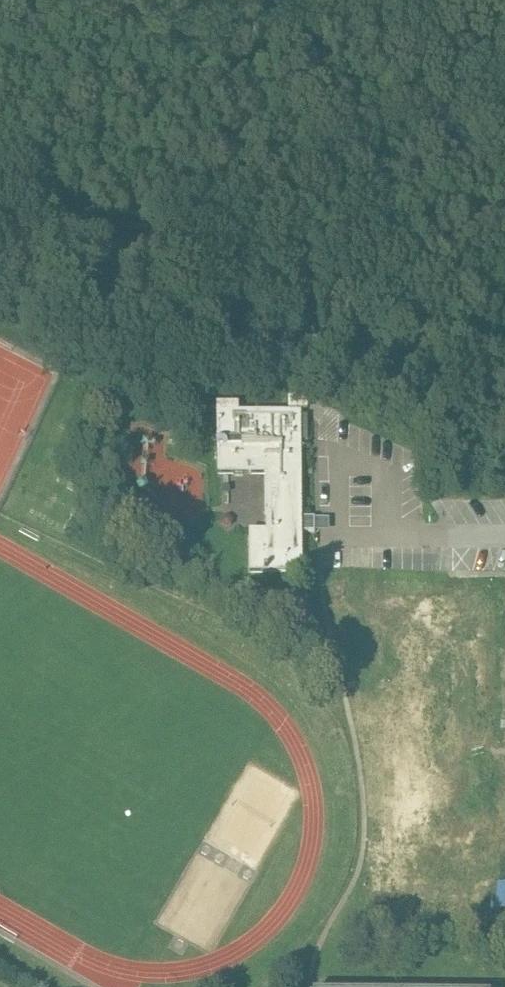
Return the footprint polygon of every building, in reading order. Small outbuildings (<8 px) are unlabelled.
[(299,419),(237,420),(237,412),(218,412),(218,476),(267,475),(268,534),(249,534),(250,574),(301,573),(299,419)]
